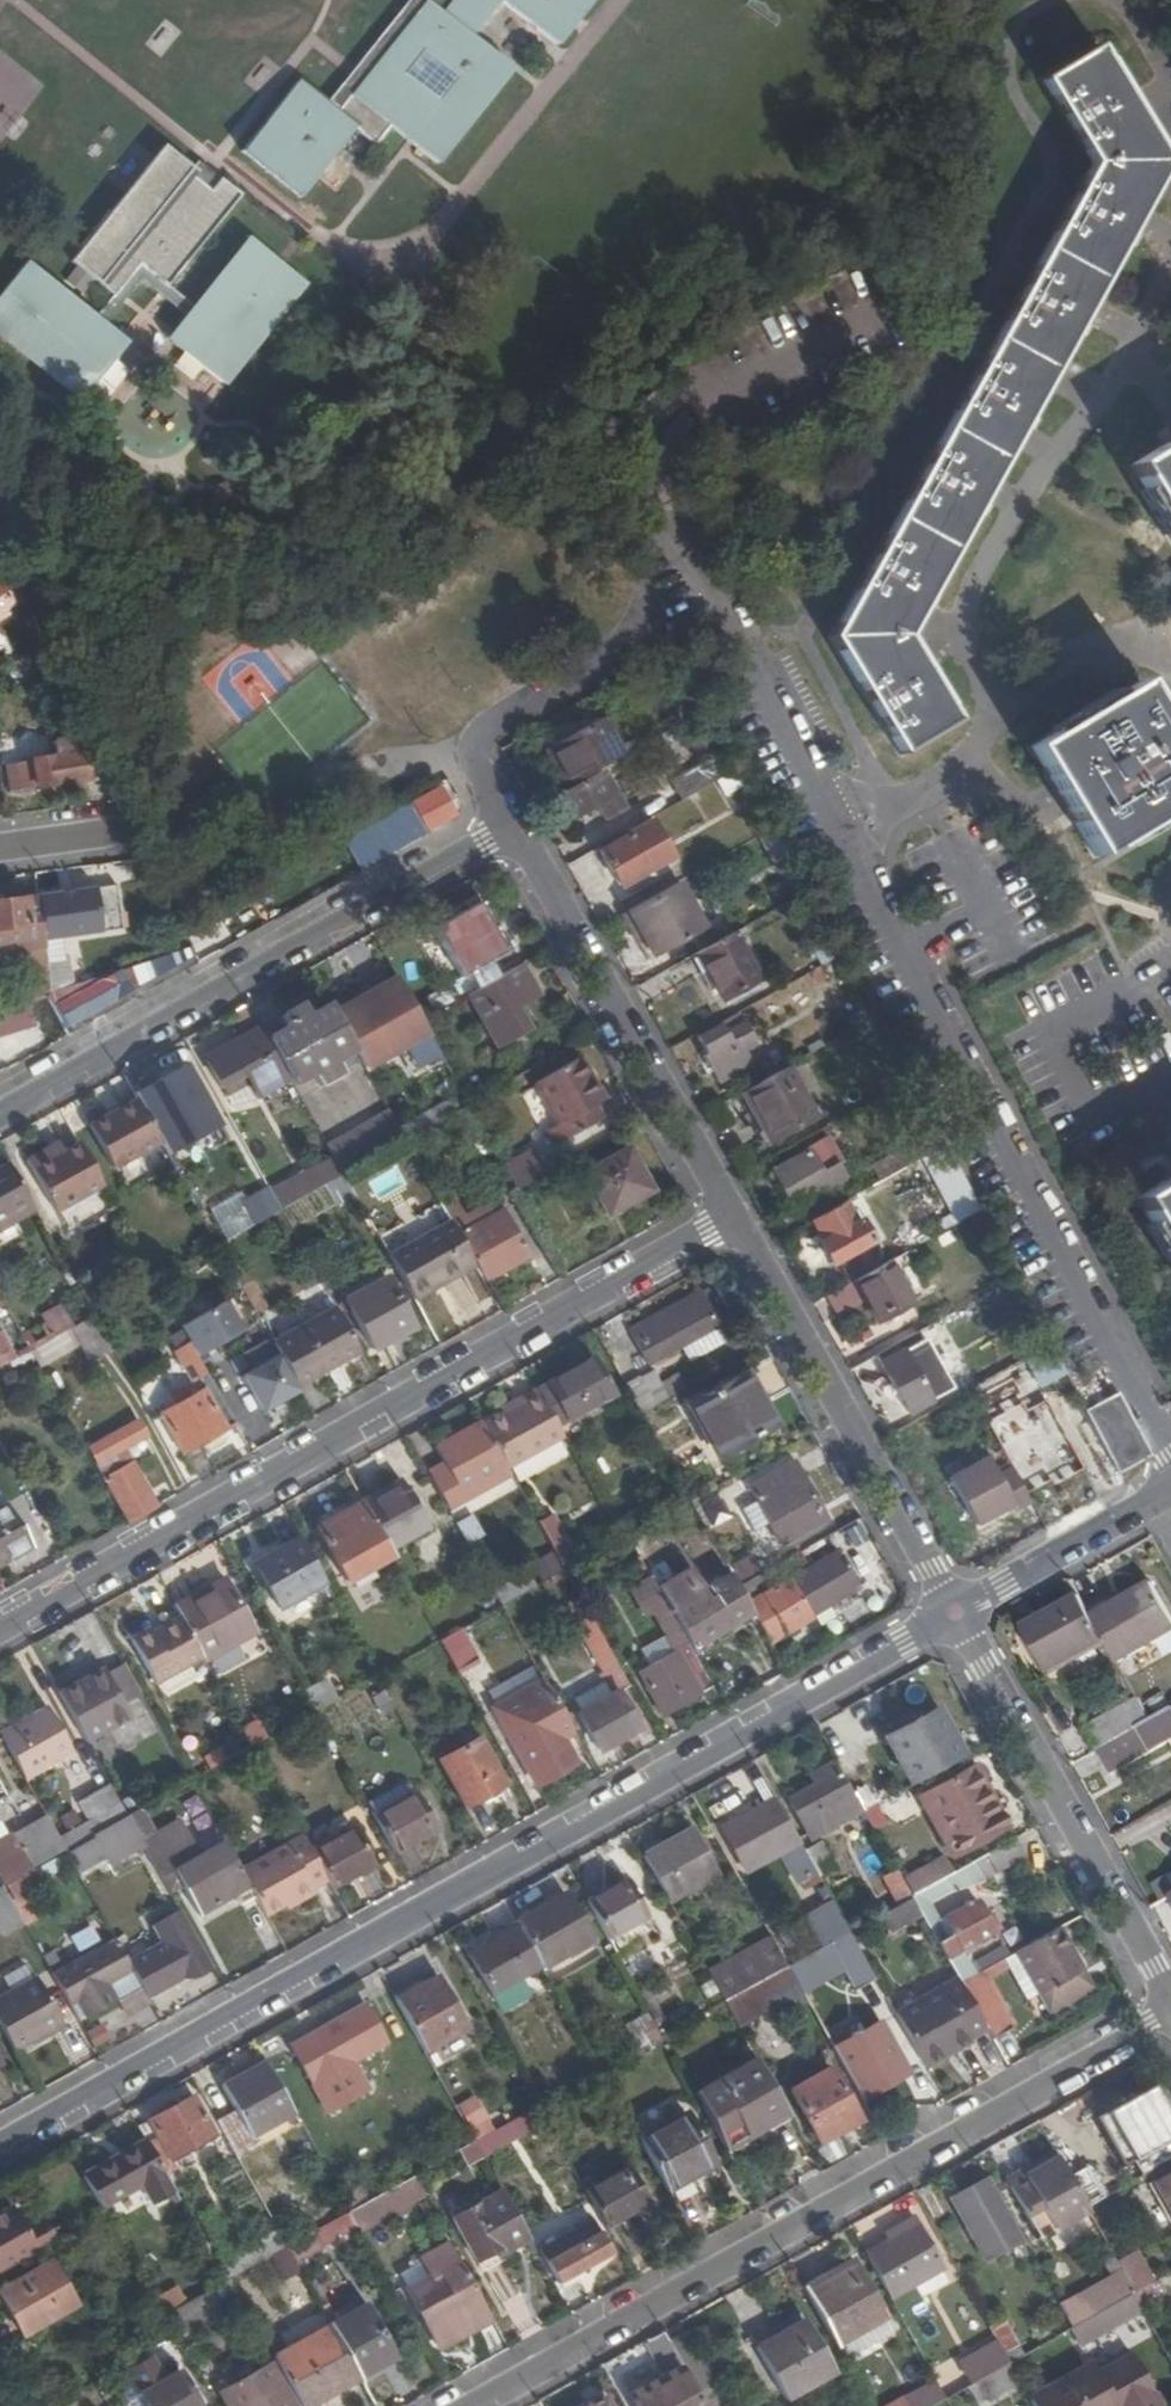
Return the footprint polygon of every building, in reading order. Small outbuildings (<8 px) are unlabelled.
[(322,105),(334,115),(350,95),(425,0),(406,0),(322,105)] [(441,13),(425,0),(350,95),(435,163),(510,69),(470,37),(499,0),(556,45),(592,0),(451,0),(441,13)] [(903,637),(1166,164),(1096,46),(1041,80),(1091,163),(829,638),(899,754),(954,721),(919,663),(903,637)] [(352,129),(334,115),(322,105),(295,82),(240,152),(298,197),(352,129)] [(113,294),(115,295),(140,264),(168,285),(169,284),(242,194),(220,177),(211,188),(189,171),(193,166),(164,144),(71,260),(113,294)] [(248,235),(168,337),(173,341),(254,240),(248,235)] [(173,341),(227,384),(308,283),(254,240),(173,341)] [(877,252),(666,364),(673,376),(689,407),(703,434),(716,458),(926,344),(904,302),(888,272),(877,252)] [(124,347),(129,341),(27,260),(22,266),(124,347)] [(124,347),(22,266),(0,294),(0,336),(81,401),(124,347)] [(1129,466),(1170,535),(1170,441),(1129,466)] [(28,607),(15,575),(1,583),(0,580),(0,623),(28,607)] [(1028,747),(1093,857),(1170,810),(1170,737),(1138,682),(1028,747)] [(545,751),(565,786),(620,755),(599,719),(545,751)] [(745,763),(736,747),(672,782),(681,800),(745,763)] [(15,793),(108,778),(95,753),(11,765),(15,793)] [(558,823),(564,818),(566,822),(595,805),(602,819),(620,808),(599,772),(553,798),(554,801),(547,805),(558,823)] [(455,816),(439,786),(412,802),(428,831),(455,816)] [(675,855),(653,815),(624,832),(626,835),(599,851),(619,887),(675,855)] [(706,930),(678,881),(626,910),(643,941),(636,945),(646,963),(706,930)] [(101,937),(95,890),(37,898),(43,945),(101,937)] [(44,948),(43,945),(37,898),(37,896),(0,901),(0,954),(30,950),(44,948)] [(503,955),(476,906),(432,931),(459,979),(503,955)] [(643,941),(626,910),(619,914),(636,945),(643,941)] [(758,979),(732,933),(694,954),(710,983),(720,1001),(758,979)] [(44,948),(30,950),(35,988),(49,986),(47,972),(44,948)] [(704,987),(710,983),(694,954),(688,957),(704,987)] [(541,1001),(520,964),(464,995),(498,1052),(530,1035),(519,1015),(541,1001)] [(68,968),(47,972),(49,986),(51,995),(72,988),(68,968)] [(91,986),(89,982),(72,988),(51,995),(44,998),(60,1028),(130,990),(119,972),(100,984),(98,982),(91,986)] [(392,975),(329,1011),(332,1016),(395,980),(392,975)] [(418,1021),(402,992),(395,980),(332,1016),(349,1045),(362,1068),(425,1033),(418,1021)] [(35,988),(37,1000),(44,998),(51,995),(49,986),(35,988)] [(0,1012),(0,1038),(35,1027),(27,1003),(0,1012)] [(255,1102),(289,1083),(287,1079),(265,1039),(245,1004),(231,1012),(245,1037),(202,1062),(217,1090),(221,1088),(241,1077),(255,1102)] [(283,1029),(265,1039),(287,1079),(305,1069),(312,1082),(335,1069),(328,1056),(349,1045),(332,1016),(329,1011),(326,1005),(307,1016),(300,1006),(277,1019),(283,1029)] [(752,1047),(734,1013),(715,1023),(718,1028),(696,1040),(704,1056),(702,1058),(716,1085),(749,1066),(742,1053),(752,1047)] [(542,1132),(552,1152),(582,1136),(570,1116),(598,1101),(575,1059),(534,1082),(543,1099),(526,1109),(539,1133),(542,1132)] [(208,1108),(185,1067),(144,1090),(167,1130),(208,1108)] [(812,1116),(785,1067),(738,1093),(767,1142),(812,1116)] [(233,1108),(255,1102),(241,1077),(221,1088),(233,1108)] [(443,1102),(396,1128),(404,1142),(448,1117),(451,1115),(443,1102)] [(114,1173),(160,1147),(135,1104),(90,1130),(114,1173)] [(484,1138),(467,1106),(451,1115),(448,1117),(465,1148),(484,1138)] [(330,1156),(342,1177),(404,1142),(396,1128),(385,1110),(324,1145),(330,1156)] [(944,1145),(935,1128),(907,1144),(916,1161),(944,1145)] [(804,1153),(772,1172),(792,1207),(840,1180),(832,1165),(838,1162),(825,1138),(803,1150),(804,1153)] [(77,1143),(62,1152),(52,1159),(47,1151),(28,1162),(55,1211),(101,1185),(77,1143)] [(869,1166),(878,1182),(916,1161),(907,1144),(869,1166)] [(57,1145),(47,1151),(52,1159),(62,1152),(57,1145)] [(608,1216),(651,1192),(627,1149),(584,1174),(608,1216)] [(514,1192),(545,1174),(532,1151),(502,1169),(514,1192)] [(269,1194),(279,1212),(342,1177),(330,1156),(268,1191),(269,1194)] [(32,1210),(8,1167),(0,1171),(0,1228),(32,1210)] [(1134,1200),(1170,1262),(1170,1178),(1134,1200)] [(256,1201),(267,1219),(279,1212),(269,1194),(256,1201)] [(869,1244),(846,1200),(808,1221),(820,1242),(816,1244),(828,1267),(869,1244)] [(453,1203),(442,1210),(450,1224),(451,1226),(476,1270),(482,1281),(483,1283),(527,1258),(501,1211),(468,1231),(453,1203)] [(450,1224),(388,1259),(414,1305),(476,1270),(451,1226),(450,1224)] [(196,1245),(202,1256),(216,1248),(210,1237),(196,1245)] [(909,1303),(886,1263),(852,1282),(874,1322),(909,1303)] [(413,1328),(386,1279),(344,1302),(372,1351),(413,1328)] [(713,1328),(696,1297),(632,1333),(649,1363),(713,1328)] [(225,1303),(183,1327),(200,1357),(243,1333),(225,1303)] [(335,1311),(271,1346),(277,1356),(294,1387),(297,1385),(358,1351),(335,1311)] [(88,1361),(109,1348),(92,1317),(72,1328),(54,1338),(30,1352),(38,1366),(78,1344),(88,1361)] [(48,1327),(54,1338),(72,1328),(66,1317),(48,1327)] [(932,1339),(926,1327),(901,1341),(905,1349),(913,1345),(914,1349),(932,1339)] [(19,1357),(3,1329),(0,1331),(0,1368),(19,1357)] [(170,1341),(177,1353),(191,1346),(184,1333),(170,1341)] [(980,1384),(994,1410),(1065,1371),(1050,1345),(980,1384)] [(192,1386),(208,1377),(191,1346),(177,1353),(174,1355),(192,1386)] [(878,1364),(874,1356),(848,1371),(857,1386),(882,1371),(907,1414),(930,1402),(901,1351),(878,1364)] [(294,1387),(277,1356),(243,1375),(265,1414),(302,1393),(297,1385),(294,1387)] [(591,1358),(534,1390),(555,1428),(575,1417),(612,1396),(591,1358)] [(743,1377),(688,1408),(717,1459),(772,1428),(743,1377)] [(640,1385),(626,1393),(640,1417),(654,1409),(676,1397),(669,1384),(659,1389),(652,1379),(640,1385)] [(214,1387),(206,1391),(226,1428),(234,1423),(214,1387)] [(502,1418),(484,1428),(507,1471),(562,1441),(555,1428),(534,1390),(516,1399),(518,1402),(521,1408),(502,1418)] [(181,1453),(226,1428),(206,1391),(161,1416),(181,1453)] [(1089,1407),(1116,1472),(1150,1458),(1123,1393),(1089,1407)] [(500,1412),(502,1418),(521,1408),(518,1402),(500,1412)] [(575,1417),(555,1428),(562,1441),(563,1442),(584,1431),(575,1417)] [(136,1422),(85,1450),(126,1523),(150,1510),(127,1469),(130,1467),(122,1451),(145,1438),(136,1422)] [(452,1509),(466,1502),(463,1495),(507,1471),(484,1428),(481,1423),(437,1447),(445,1462),(449,1469),(434,1477),(452,1509)] [(746,1487),(755,1503),(767,1524),(780,1546),(827,1519),(793,1460),(746,1487)] [(430,1470),(434,1477),(449,1469),(445,1462),(430,1470)] [(1010,1516),(1031,1505),(1011,1470),(994,1480),(984,1462),(945,1483),(972,1530),(991,1519),(1008,1510),(1010,1516)] [(463,1495),(466,1502),(511,1477),(507,1471),(463,1495)] [(396,1479),(359,1500),(387,1550),(424,1530),(396,1479)] [(341,1582),(389,1554),(387,1550),(359,1500),(311,1528),(341,1582)] [(0,1506),(0,1568),(31,1551),(4,1503),(0,1506)] [(752,1534),(767,1524),(755,1503),(740,1512),(752,1534)] [(994,1525),(1010,1516),(1008,1510),(991,1519),(994,1525)] [(466,1542),(482,1536),(475,1516),(459,1522),(466,1542)] [(549,1517),(537,1525),(552,1552),(559,1564),(567,1559),(556,1540),(561,1537),(549,1517)] [(280,1609),(324,1584),(299,1539),(254,1564),(280,1609)] [(537,1561),(547,1581),(563,1572),(559,1564),(552,1552),(537,1561)] [(739,1580),(759,1574),(753,1554),(733,1561),(739,1580)] [(794,1563),(790,1557),(735,1589),(751,1616),(768,1646),(811,1621),(809,1618),(857,1590),(839,1558),(792,1586),(789,1582),(756,1602),(754,1598),(779,1583),(773,1573),(786,1565),(791,1575),(794,1580),(805,1573),(798,1560),(794,1563)] [(661,1718),(710,1690),(689,1651),(654,1587),(637,1558),(624,1565),(636,1586),(626,1591),(642,1618),(651,1612),(665,1637),(640,1652),(649,1669),(637,1676),(661,1718)] [(773,1573),(779,1583),(791,1575),(786,1565),(773,1573)] [(686,1568),(654,1587),(689,1651),(751,1616),(735,1589),(728,1575),(700,1591),(686,1568)] [(526,1576),(494,1594),(501,1607),(534,1588),(526,1576)] [(211,1657),(240,1640),(246,1637),(217,1585),(173,1609),(178,1618),(203,1661),(211,1657)] [(1086,1611),(1104,1643),(1116,1664),(1170,1633),(1170,1625),(1150,1586),(1107,1610),(1102,1602),(1086,1611)] [(1037,1680),(1104,1643),(1086,1611),(1078,1596),(1012,1634),(1037,1680)] [(156,1686),(203,1661),(178,1618),(150,1634),(147,1629),(130,1641),(156,1686)] [(614,1694),(627,1687),(589,1618),(576,1625),(614,1694)] [(477,1662),(458,1631),(438,1642),(456,1674),(477,1662)] [(246,1652),(240,1640),(211,1657),(217,1669),(246,1652)] [(101,1670),(58,1694),(86,1743),(129,1719),(122,1706),(139,1696),(122,1665),(104,1675),(101,1670)] [(573,1765),(560,1745),(553,1733),(567,1726),(542,1680),(492,1710),(533,1786),(573,1765)] [(324,1684),(304,1696),(313,1712),(334,1700),(324,1684)] [(635,1730),(614,1694),(576,1715),(597,1752),(635,1730)] [(382,1720),(395,1713),(386,1697),(373,1703),(382,1720)] [(1098,1749),(1148,1721),(1136,1700),(1087,1728),(1098,1749)] [(0,1733),(0,1739),(23,1780),(70,1753),(46,1708),(0,1733)] [(1148,1721),(1098,1749),(1111,1773),(1170,1738),(1170,1708),(1148,1721)] [(885,1741),(911,1784),(961,1756),(937,1712),(885,1741)] [(560,1745),(574,1738),(567,1726),(553,1733),(560,1745)] [(502,1786),(477,1741),(439,1762),(464,1807),(502,1786)] [(203,1760),(208,1770),(225,1761),(219,1751),(203,1760)] [(976,1765),(917,1797),(953,1862),(1011,1831),(976,1765)] [(808,1779),(814,1789),(787,1804),(808,1843),(859,1815),(832,1766),(808,1779)] [(79,1803),(95,1833),(126,1816),(109,1786),(79,1803)] [(397,1789),(366,1807),(372,1818),(412,1795),(407,1786),(397,1789)] [(130,1798),(136,1810),(142,1807),(152,1802),(145,1790),(130,1798)] [(412,1795),(372,1818),(391,1852),(431,1830),(412,1795)] [(722,1830),(733,1849),(748,1841),(754,1851),(774,1839),(780,1850),(795,1841),(773,1802),(722,1830)] [(886,1823),(874,1803),(865,1809),(861,1811),(872,1831),(886,1823)] [(199,1855),(179,1821),(156,1833),(142,1807),(136,1810),(126,1816),(141,1843),(161,1878),(174,1871),(184,1889),(199,1917),(248,1889),(239,1874),(221,1842),(199,1855)] [(74,1814),(49,1826),(63,1851),(87,1838),(74,1814)] [(108,1862),(141,1843),(126,1816),(95,1833),(97,1836),(74,1849),(84,1867),(105,1855),(108,1862)] [(0,1859),(0,1886),(31,1869),(63,1851),(49,1826),(45,1819),(12,1837),(18,1848),(0,1859)] [(328,1886),(370,1863),(352,1831),(310,1854),(326,1883),(328,1886)] [(689,1831),(641,1857),(665,1900),(713,1875),(689,1831)] [(12,1837),(0,1844),(0,1859),(18,1848),(12,1837)] [(1023,1857),(1012,1838),(983,1854),(993,1873),(1023,1857)] [(264,1917),(285,1905),(292,1901),(294,1906),(315,1894),(312,1890),(326,1883),(310,1854),(302,1839),(239,1874),(248,1889),(264,1917)] [(818,1842),(801,1852),(816,1879),(834,1869),(818,1842)] [(39,1884),(71,1866),(63,1851),(31,1869),(39,1884)] [(993,1873),(983,1854),(970,1862),(980,1880),(993,1873)] [(942,1857),(900,1880),(909,1896),(920,1890),(936,1881),(941,1878),(950,1873),(942,1857)] [(375,1871),(370,1863),(328,1886),(333,1894),(375,1871)] [(11,1905),(41,1887),(39,1884),(31,1869),(0,1886),(11,1905)] [(184,1889),(174,1871),(161,1878),(170,1895),(184,1889)] [(957,1885),(950,1873),(941,1878),(947,1890),(957,1885)] [(881,1880),(894,1904),(905,1898),(892,1874),(881,1880)] [(925,1902),(947,1890),(941,1878),(936,1881),(920,1890),(909,1896),(919,1914),(944,1960),(960,1951),(992,1932),(974,1900),(942,1918),(952,1935),(944,1939),(925,1902)] [(622,1880),(585,1901),(606,1940),(645,1918),(622,1880)] [(21,1923),(11,1905),(0,1886),(0,1929),(2,1933),(21,1923)] [(564,1892),(513,1921),(517,1927),(537,1964),(540,1969),(591,1941),(564,1892)] [(893,1929),(919,1914),(909,1896),(905,1898),(894,1904),(883,1911),(893,1929)] [(160,1945),(126,1965),(131,1974),(140,1988),(140,1990),(144,1997),(186,1976),(200,1974),(211,1968),(179,1910),(150,1927),(160,1945)] [(464,1948),(467,1954),(517,1927),(513,1921),(464,1948)] [(517,1927),(467,1954),(496,2008),(522,1993),(514,1977),(537,1964),(517,1927)] [(1071,1974),(1079,1969),(1056,1928),(1015,1951),(1002,1959),(1025,2001),(1038,1993),(1048,2010),(1081,1992),(1071,1974)] [(850,1980),(867,1971),(845,1932),(828,1941),(840,1962),(850,1980)] [(769,1938),(705,1972),(721,2001),(784,1966),(769,1938)] [(108,1986),(131,1974),(126,1965),(113,1941),(49,1975),(68,2008),(76,2003),(84,2018),(117,2001),(108,1986)] [(796,1987),(840,1962),(828,1941),(784,1966),(796,1987)] [(944,1960),(958,1984),(973,1975),(967,1965),(960,1951),(944,1960)] [(986,1954),(967,1965),(973,1975),(976,1973),(991,1965),(986,1954)] [(60,2024),(34,1978),(33,1979),(25,1966),(3,1978),(10,1992),(0,1997),(0,2029),(12,2051),(60,2024)] [(775,2021),(804,2003),(796,1987),(784,1966),(721,2001),(752,2057),(784,2038),(775,2021)] [(1071,1974),(1081,1992),(1089,1987),(1079,1969),(1071,1974)] [(432,1970),(389,1992),(394,2000),(436,1977),(432,1970)] [(1009,2031),(976,1973),(973,1975),(958,1984),(965,1997),(990,2041),(1009,2031)] [(463,2028),(436,1977),(394,2000),(422,2052),(463,2028)] [(141,2024),(156,2017),(144,1997),(140,1990),(125,1998),(141,2024)] [(362,2005),(291,2046),(324,2106),(360,2086),(347,2061),(382,2042),(362,2005)] [(979,2046),(959,2009),(915,2034),(934,2071),(979,2046)] [(878,2024),(830,2050),(856,2097),(904,2071),(878,2024)] [(752,2057),(691,2092),(721,2146),(783,2112),(752,2057)] [(300,2127),(263,2059),(222,2083),(238,2110),(216,2122),(243,2171),(262,2161),(256,2150),(300,2127)] [(856,2121),(826,2068),(788,2089),(817,2142),(856,2121)] [(1106,2112),(1132,2159),(1170,2137),(1170,2130),(1149,2089),(1106,2112)] [(192,2096),(137,2126),(145,2140),(158,2164),(213,2133),(192,2096)] [(480,2157),(544,2121),(535,2106),(471,2142),(480,2157)] [(680,2110),(632,2136),(661,2189),(708,2163),(680,2110)] [(149,2201),(172,2189),(158,2164),(145,2140),(82,2175),(98,2204),(139,2182),(149,2201)] [(472,2162),(480,2157),(471,2142),(463,2146),(472,2162)] [(1026,2181),(1058,2163),(1054,2155),(1022,2173),(1026,2181)] [(1145,2171),(1150,2180),(1170,2168),(1170,2157),(1145,2171)] [(1036,2240),(1086,2213),(1083,2207),(1058,2163),(1026,2181),(1022,2173),(1006,2182),(1036,2240)] [(624,2168),(582,2191),(602,2226),(643,2203),(624,2168)] [(1170,2217),(1170,2168),(1150,2180),(1170,2217)] [(354,2225),(416,2191),(408,2177),(347,2211),(354,2225)] [(995,2256),(1019,2242),(984,2180),(961,2193),(950,2199),(952,2203),(965,2228),(985,2262),(995,2256)] [(1144,2184),(1169,2227),(1170,2226),(1170,2217),(1150,2180),(1144,2184)] [(476,2269),(526,2241),(497,2189),(447,2217),(476,2269)] [(56,2239),(43,2219),(24,2229),(13,2209),(0,2216),(0,2271),(56,2239)] [(293,2261),(356,2227),(354,2225),(347,2211),(285,2246),(293,2261)] [(895,2295),(920,2281),(937,2272),(940,2270),(929,2249),(918,2230),(911,2218),(883,2234),(887,2242),(878,2247),(876,2244),(861,2252),(881,2288),(888,2284),(895,2295)] [(538,2250),(556,2281),(607,2253),(589,2222),(538,2250)] [(927,2224),(918,2230),(929,2249),(938,2243),(933,2234),(927,2224)] [(284,2281),(299,2272),(293,2261),(285,2246),(269,2254),(284,2281)] [(446,2246),(418,2262),(429,2281),(405,2295),(431,2344),(470,2322),(473,2328),(487,2320),(446,2246)] [(1133,2254),(1114,2264),(1118,2270),(1130,2293),(1149,2283),(1133,2254)] [(48,2262),(0,2289),(0,2300),(20,2335),(72,2305),(48,2262)] [(852,2264),(833,2276),(837,2284),(807,2300),(833,2347),(883,2320),(852,2264)] [(1118,2270),(1054,2305),(1068,2328),(1071,2327),(1130,2293),(1118,2270)] [(830,2271),(801,2288),(807,2300),(837,2284),(833,2276),(830,2271)] [(943,2283),(937,2272),(920,2281),(926,2293),(943,2283)] [(243,2326),(252,2322),(227,2278),(222,2281),(160,2315),(172,2337),(174,2340),(232,2307),(243,2326)] [(1156,2296),(1149,2283),(1130,2293),(1138,2306),(1156,2296)] [(1079,2342),(1140,2309),(1138,2306),(1130,2293),(1071,2327),(1079,2342)] [(363,2303),(328,2323),(357,2377),(393,2358),(363,2303)] [(1014,2343),(1001,2320),(990,2327),(1003,2350),(1014,2343)] [(800,2321),(782,2331),(786,2340),(763,2352),(758,2344),(752,2347),(782,2401),(831,2375),(800,2321)] [(270,2355),(275,2364),(295,2400),(298,2405),(307,2405),(357,2377),(328,2323),(270,2355)] [(786,2340),(782,2331),(758,2344),(763,2352),(786,2340)] [(661,2333),(643,2343),(660,2375),(626,2394),(632,2405),(702,2405),(661,2333)] [(985,2367),(989,2373),(1001,2366),(989,2344),(956,2363),(965,2378),(985,2367)] [(1095,2372),(1129,2353),(1125,2346),(1091,2365),(1095,2372)] [(1129,2353),(1095,2372),(1091,2365),(1088,2361),(1024,2397),(1029,2405),(1157,2405),(1129,2353)] [(128,2373),(140,2396),(132,2401),(135,2405),(195,2405),(175,2370),(160,2378),(150,2360),(128,2373)] [(208,2401),(211,2405),(283,2405),(295,2400),(275,2364),(257,2374),(251,2364),(235,2373),(241,2383),(208,2401)] [(1018,2387),(1005,2364),(1001,2366),(989,2373),(965,2386),(977,2405),(985,2405),(1018,2387)] [(127,2404),(132,2401),(140,2396),(128,2373),(114,2380),(127,2404)] [(946,2399),(935,2378),(880,2405),(932,2405),(946,2399)]
